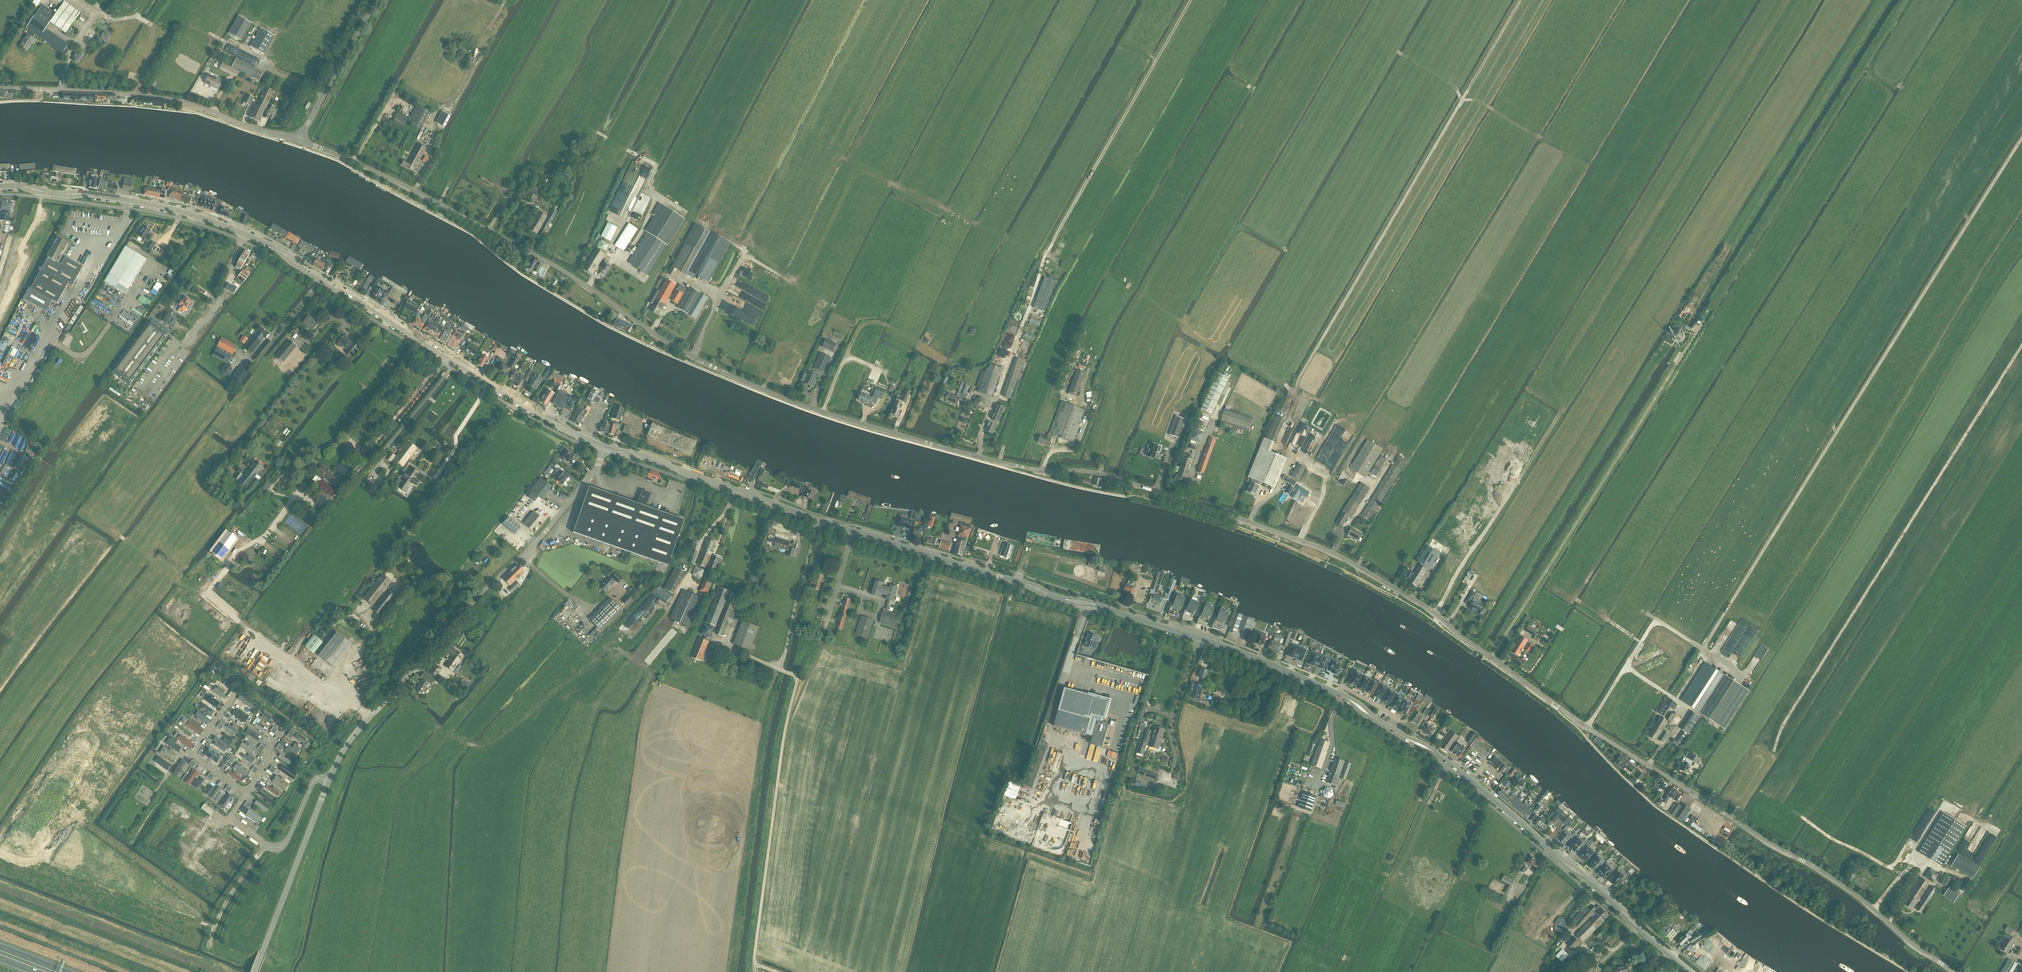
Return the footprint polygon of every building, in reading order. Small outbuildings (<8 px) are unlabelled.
[(36,34),(67,56),(69,53),(65,49),(68,44),(46,28),(50,22),(66,33),(80,12),(64,1),(56,13),(43,4),(26,28),(30,31),(28,35),(27,35),(20,45),(26,50),(29,45),(30,46),(34,40),(33,39),(36,34)] [(251,23),(238,16),(228,33),(241,41),(251,23)] [(261,28),(250,46),(264,54),(275,36),(261,28)] [(101,37),(108,42),(111,37),(105,32),(101,37)] [(72,60),(77,63),(83,55),(78,51),(72,60)] [(236,58),(232,67),(259,81),(263,73),(255,69),(256,68),(236,58)] [(225,66),(223,71),(231,74),(233,70),(225,66)] [(210,75),(207,83),(212,85),(213,84),(220,88),(219,88),(219,89),(223,81),(222,80),(223,79),(218,76),(217,78),(210,75)] [(264,90),(261,96),(270,100),(274,91),(265,87),(264,86),(262,90),(264,90)] [(62,93),(59,93),(59,94),(63,95),(62,100),(89,101),(89,98),(95,98),(95,94),(63,93),(62,93)] [(243,102),(250,105),(254,98),(247,94),(243,102)] [(261,96),(257,105),(265,109),(266,107),(270,100),(261,96)] [(256,104),(249,117),(260,123),(262,117),(263,113),(265,109),(257,105),(256,104)] [(265,114),(263,117),(268,120),(274,107),(270,105),(268,108),(266,107),(265,109),(263,113),(265,114)] [(407,122),(420,129),(430,112),(417,105),(407,122)] [(442,111),(436,122),(443,126),(448,115),(442,111)] [(394,122),(403,128),(409,119),(399,113),(394,122)] [(402,165),(413,172),(420,160),(426,163),(429,158),(423,155),(426,149),(418,144),(413,154),(408,163),(404,161),(402,165)] [(19,164),(19,171),(37,170),(37,163),(19,164)] [(12,173),(11,164),(0,164),(0,173),(12,173)] [(52,172),(77,176),(78,168),(53,164),(52,172)] [(43,174),(42,182),(51,183),(51,180),(48,179),(48,175),(43,174)] [(89,188),(97,189),(99,178),(99,177),(97,177),(97,176),(92,175),(91,179),(91,178),(89,188)] [(125,178),(123,189),(132,191),(134,180),(125,178)] [(108,182),(106,191),(117,192),(118,187),(116,187),(117,184),(114,183),(114,182),(111,182),(111,183),(108,182)] [(169,197),(180,201),(184,191),(173,188),(169,197)] [(535,195),(537,192),(529,188),(524,197),(534,203),(537,197),(535,195)] [(184,191),(180,201),(190,204),(191,202),(193,202),(194,203),(195,200),(198,202),(201,193),(200,192),(199,194),(197,193),(196,195),(193,194),(184,191)] [(203,197),(202,197),(202,198),(199,206),(200,207),(212,211),(213,211),(213,210),(214,207),(218,209),(221,202),(216,200),(215,202),(213,201),(214,199),(210,197),(209,200),(203,197)] [(13,202),(1,200),(0,208),(0,210),(1,211),(0,215),(0,220),(9,222),(10,213),(11,213),(13,202)] [(648,232),(628,262),(647,275),(684,219),(659,203),(652,214),(656,217),(646,231),(648,232)] [(531,225),(529,230),(537,234),(540,228),(541,229),(538,235),(542,237),(544,233),(545,231),(547,232),(547,233),(549,229),(552,224),(550,223),(556,211),(558,207),(555,205),(553,209),(547,219),(546,218),(547,216),(539,212),(533,222),(531,225)] [(232,211),(222,207),(220,214),(230,218),(232,211)] [(271,228),(285,236),(288,231),(273,223),(271,228)] [(617,228),(608,223),(601,237),(611,241),(617,228)] [(696,224),(672,267),(694,279),(696,275),(708,282),(730,243),(709,232),(696,224)] [(138,235),(145,239),(149,241),(152,235),(151,236),(148,234),(151,230),(144,225),(138,235)] [(286,237),(298,244),(301,238),(289,231),(286,237)] [(622,234),(615,245),(624,251),(631,240),(622,234)] [(62,255),(68,244),(57,238),(50,250),(47,256),(48,257),(31,289),(29,288),(23,299),(25,300),(47,312),(53,301),(57,303),(68,284),(72,286),(78,276),(83,267),(65,257),(62,255)] [(315,247),(302,240),(299,245),(312,252),(315,247)] [(600,241),(597,246),(598,246),(597,248),(605,252),(609,245),(602,240),(601,241),(600,241)] [(150,241),(146,247),(152,250),(155,244),(150,241)] [(104,281),(126,294),(147,259),(125,247),(104,281)] [(605,255),(597,249),(584,269),(592,275),(596,269),(605,255)] [(245,250),(240,258),(245,261),(248,263),(249,259),(247,258),(250,253),(245,250)] [(329,256),(339,259),(341,254),(331,251),(329,256)] [(310,255),(305,258),(310,261),(314,264),(322,269),(323,267),(326,269),(326,270),(331,263),(330,263),(330,264),(324,260),(323,262),(322,263),(317,260),(312,257),(310,255)] [(346,262),(361,269),(364,264),(349,256),(346,262)] [(245,261),(240,258),(235,267),(240,270),(245,261)] [(537,262),(532,259),(530,264),(529,263),(527,266),(528,267),(526,270),(531,273),(533,271),(532,271),(537,262)] [(538,275),(543,278),(548,270),(541,266),(542,264),(538,262),(533,271),(537,273),(539,274),(538,275)] [(1054,264),(1037,293),(1047,299),(1065,271),(1054,264)] [(237,278),(243,282),(249,275),(243,270),(237,278)] [(361,289),(366,292),(375,277),(370,274),(361,289)] [(373,282),(370,287),(371,288),(375,290),(378,285),(377,285),(381,279),(377,277),(373,283),(373,282)] [(652,298),(649,302),(652,304),(649,310),(658,315),(664,305),(664,304),(665,304),(668,299),(678,304),(686,291),(687,289),(679,285),(673,295),(671,294),(676,285),(667,280),(660,292),(657,290),(652,298)] [(229,284),(226,289),(235,294),(238,289),(229,284)] [(679,305),(677,308),(687,314),(700,293),(690,286),(687,291),(686,291),(678,304),(679,305)] [(379,287),(372,298),(380,303),(385,295),(388,296),(387,296),(397,302),(402,293),(393,288),(388,295),(386,293),(387,292),(379,287)] [(700,293),(687,314),(695,319),(708,297),(700,293)] [(410,298),(406,295),(403,301),(406,303),(404,306),(414,312),(418,306),(408,300),(410,298)] [(189,300),(190,300),(184,297),(178,308),(177,309),(182,312),(183,310),(185,311),(189,305),(191,301),(189,300)] [(414,316),(416,317),(412,324),(415,325),(415,326),(416,326),(417,326),(417,327),(422,319),(421,320),(418,318),(421,312),(417,310),(414,316)] [(177,320),(168,313),(162,320),(171,327),(177,320)] [(150,315),(149,316),(169,332),(171,330),(150,315)] [(302,323),(312,331),(318,324),(313,319),(312,318),(311,318),(309,316),(302,323)] [(422,319),(417,327),(421,329),(428,318),(424,316),(422,319)] [(428,334),(429,335),(439,320),(439,319),(437,318),(435,322),(433,321),(426,332),(429,333),(428,334)] [(423,330),(426,332),(433,321),(429,319),(423,330)] [(632,326),(618,319),(614,325),(628,333),(632,326)] [(431,335),(434,336),(440,325),(438,324),(440,321),(439,320),(429,335),(431,336),(431,335)] [(112,370),(130,383),(168,334),(150,321),(112,370)] [(448,324),(439,339),(443,341),(453,324),(451,323),(450,325),(448,324)] [(453,324),(443,341),(446,343),(451,335),(449,334),(451,331),(455,324),(453,323),(453,324)] [(440,325),(434,336),(438,338),(444,327),(440,325)] [(260,326),(256,331),(243,347),(251,354),(265,338),(269,333),(260,326)] [(467,329),(463,326),(462,328),(459,333),(451,347),(452,347),(452,348),(453,348),(454,348),(455,349),(458,343),(459,343),(460,343),(463,338),(462,337),(467,329)] [(455,333),(448,344),(448,345),(448,346),(450,346),(451,347),(459,333),(456,331),(455,333)] [(1681,340),(1684,337),(1683,333),(1679,331),(1675,332),(1673,335),(1674,339),(1677,341),(1681,340)] [(343,346),(347,350),(345,352),(350,356),(362,342),(357,338),(354,341),(353,340),(351,342),(343,335),(339,341),(338,342),(338,343),(338,344),(338,346),(339,346),(340,347),(341,347),(342,347),(343,346)] [(248,339),(243,336),(240,340),(244,344),(248,339)] [(221,337),(212,355),(228,364),(237,346),(221,337)] [(289,339),(275,356),(283,363),(297,346),(289,339)] [(837,345),(826,339),(822,347),(833,352),(837,345)] [(252,359),(257,362),(272,343),(268,340),(252,359)] [(468,351),(474,355),(478,348),(469,343),(468,345),(465,343),(462,350),(467,353),(468,351)] [(494,354),(503,360),(506,354),(497,349),(499,346),(495,344),(492,350),(495,352),(494,354)] [(814,367),(824,372),(831,357),(821,353),(814,367)] [(477,364),(483,367),(488,358),(482,354),(477,364)] [(509,368),(512,370),(519,358),(516,356),(509,368)] [(1024,361),(1017,359),(1003,396),(1010,399),(1024,361)] [(385,368),(390,372),(396,364),(391,360),(385,368)] [(501,375),(504,376),(508,369),(505,367),(506,365),(503,363),(497,373),(501,375)] [(241,365),(231,378),(239,384),(249,371),(241,365)] [(990,365),(988,368),(986,368),(985,372),(982,371),(979,379),(982,380),(978,392),(992,397),(1002,369),(990,365)] [(513,373),(508,382),(512,385),(517,376),(517,375),(518,372),(519,372),(514,369),(511,373),(513,373)] [(1084,373),(1077,371),(1069,393),(1076,396),(1084,373)] [(517,376),(512,385),(517,387),(522,379),(524,375),(519,372),(518,372),(517,375),(517,376)] [(532,380),(529,386),(536,390),(543,379),(533,372),(529,378),(532,380)] [(1218,373),(1201,409),(1212,414),(1230,375),(1224,372),(1222,375),(1218,373)] [(553,373),(550,377),(555,380),(554,381),(557,382),(560,384),(562,382),(564,378),(565,375),(566,375),(563,374),(561,376),(553,373)] [(805,374),(801,381),(802,381),(805,383),(804,383),(812,387),(813,382),(815,383),(818,377),(811,374),(809,373),(808,375),(805,374)] [(540,401),(539,402),(547,406),(555,394),(547,389),(540,402),(540,401)] [(587,399),(590,401),(596,391),(592,389),(587,399)] [(859,399),(858,400),(869,405),(869,404),(870,402),(875,404),(881,392),(876,390),(873,398),(872,398),(861,393),(861,394),(859,399)] [(560,391),(552,404),(557,407),(556,408),(561,411),(565,405),(566,405),(571,408),(576,399),(563,392),(563,393),(560,391)] [(909,394),(905,392),(904,393),(901,400),(905,402),(909,395),(909,394)] [(898,417),(899,417),(901,411),(898,409),(901,403),(898,401),(901,394),(898,393),(895,400),(897,401),(894,407),(893,407),(892,410),(891,414),(892,415),(893,415),(894,415),(896,416),(896,417),(897,417),(898,417)] [(945,400),(957,405),(960,398),(948,393),(945,400)] [(977,397),(974,400),(975,401),(976,407),(981,409),(985,405),(984,400),(979,398),(978,397),(977,397)] [(1046,438),(1041,436),(1038,443),(1048,447),(1051,440),(1050,439),(1052,435),(1073,443),(1085,411),(1062,402),(1049,434),(1048,433),(1046,438)] [(560,415),(566,419),(571,410),(570,409),(571,408),(566,405),(560,415)] [(992,419),(998,422),(1004,407),(998,405),(992,419)] [(612,418),(619,421),(624,409),(616,406),(612,418)] [(587,411),(579,407),(575,413),(573,412),(571,416),(572,416),(569,420),(570,421),(578,426),(580,423),(582,424),(583,423),(581,422),(587,411)] [(1220,422),(1249,431),(1253,418),(1225,409),(1220,422)] [(1284,419),(1274,415),(1265,439),(1264,438),(1248,477),(1251,479),(1246,491),(1255,494),(1260,482),(1275,488),(1287,458),(1270,452),(1274,442),(1284,419)] [(1185,419),(1176,416),(1169,435),(1178,438),(1185,419)] [(611,423),(608,434),(614,435),(616,431),(614,430),(615,429),(619,430),(620,426),(621,424),(614,422),(613,424),(611,423)] [(998,426),(989,422),(985,431),(993,434),(994,431),(996,432),(998,426)] [(600,431),(607,433),(609,427),(609,424),(603,423),(602,425),(601,425),(600,431)] [(633,426),(629,438),(635,440),(639,429),(633,426)] [(639,429),(635,440),(641,442),(642,438),(645,439),(647,432),(644,431),(645,431),(639,429)] [(1194,430),(1191,439),(1200,442),(1204,433),(1194,430)] [(647,432),(645,439),(648,440),(647,444),(652,446),(656,435),(651,433),(650,433),(647,432)] [(656,435),(652,446),(658,448),(662,437),(656,435)] [(665,438),(661,449),(667,451),(671,440),(665,438)] [(1215,441),(1215,440),(1210,439),(1209,439),(1198,471),(1204,473),(1215,441)] [(671,440),(667,451),(673,453),(674,449),(677,450),(680,444),(677,443),(677,442),(671,440)] [(1382,449),(1367,440),(1350,468),(1365,478),(1382,449)] [(417,448),(408,441),(397,456),(394,460),(402,467),(417,448)] [(680,444),(677,450),(680,451),(679,456),(685,458),(689,446),(683,444),(683,445),(680,444)] [(1158,447),(1150,444),(1150,445),(1149,445),(1148,446),(1147,448),(1148,449),(1148,450),(1146,456),(1154,459),(1157,451),(1160,452),(1162,446),(1158,445),(1158,447)] [(689,446),(685,458),(691,460),(693,453),(694,453),(695,449),(694,449),(695,448),(689,446)] [(561,456),(560,456),(563,458),(562,459),(568,464),(574,455),(573,455),(574,455),(571,452),(571,453),(569,452),(569,451),(567,450),(566,450),(566,449),(563,453),(562,453),(561,455),(561,456)] [(391,452),(386,459),(390,462),(393,459),(394,460),(397,456),(396,455),(395,455),(395,456),(391,452)] [(1361,515),(1360,515),(1369,521),(1404,463),(1407,460),(1399,455),(1362,515),(1361,515)] [(1174,471),(1178,473),(1177,475),(1176,475),(1174,481),(1184,484),(1186,479),(1188,475),(1190,468),(1193,461),(1184,457),(1181,465),(1180,468),(1176,466),(1174,471)] [(1371,473),(1377,477),(1380,472),(1380,473),(1387,461),(1380,457),(1373,468),(1374,469),(1371,473)] [(747,479),(754,482),(764,462),(757,459),(747,479)] [(250,468),(239,482),(246,488),(255,477),(259,480),(261,478),(263,474),(264,473),(260,470),(263,466),(256,461),(250,468)] [(1291,471),(1290,473),(1292,474),(1290,476),(1297,480),(1303,471),(1305,467),(1299,463),(1293,472),(1291,471)] [(316,475),(311,482),(318,486),(332,496),(337,490),(329,485),(331,483),(339,488),(345,478),(335,472),(334,473),(321,465),(316,473),(324,477),(322,480),(316,475)] [(402,481),(400,484),(408,489),(410,486),(410,485),(412,483),(416,485),(418,482),(414,479),(415,479),(416,476),(417,476),(419,473),(419,472),(411,467),(409,471),(407,473),(407,474),(406,474),(404,477),(402,480),(402,481)] [(561,470),(559,472),(560,473),(561,474),(560,475),(566,480),(569,476),(561,470)] [(647,480),(651,482),(652,481),(655,482),(655,481),(657,482),(658,479),(659,479),(660,475),(660,474),(650,470),(647,477),(648,478),(647,480)] [(239,471),(234,478),(238,481),(243,474),(239,471)] [(566,480),(560,475),(558,477),(556,475),(554,478),(562,484),(566,480)] [(1282,479),(1294,486),(1297,482),(1285,475),(1282,479)] [(541,477),(531,490),(542,499),(552,486),(541,477)] [(399,478),(394,485),(398,487),(400,484),(402,481),(399,478)] [(1099,486),(1098,487),(1102,488),(1102,484),(1101,483),(1102,479),(1100,479),(1095,478),(1093,485),(1099,486)] [(268,481),(262,488),(266,491),(272,484),(268,481)] [(811,494),(813,495),(815,491),(812,490),(808,488),(808,489),(803,487),(803,488),(800,487),(802,483),(794,481),(792,487),(800,489),(800,488),(802,489),(802,491),(804,492),(802,496),(809,499),(811,494)] [(1351,499),(1350,499),(1342,512),(1351,517),(1370,488),(1361,482),(1351,499)] [(1288,484),(1284,492),(1289,495),(1292,490),(1293,488),(1294,487),(1288,484)] [(625,563),(631,553),(668,566),(684,519),(589,486),(573,532),(624,551),(623,554),(620,559),(625,563)] [(1295,492),(1291,497),(1295,499),(1300,492),(1307,497),(1309,493),(1298,486),(1296,489),(1293,488),(1292,490),(1295,492)] [(637,502),(646,505),(650,493),(642,490),(637,502)] [(846,497),(870,505),(872,498),(849,490),(846,497)] [(528,497),(534,501),(538,496),(531,492),(528,497)] [(1467,503),(1465,507),(1471,511),(1473,507),(1476,509),(1479,511),(1488,497),(1480,493),(1477,499),(1472,506),(1467,503)] [(866,514),(863,515),(865,519),(868,518),(872,506),(869,506),(866,514)] [(313,514),(310,517),(315,522),(324,511),(318,507),(313,514)] [(523,524),(529,528),(539,516),(533,511),(523,524)] [(949,519),(971,524),(973,518),(951,512),(949,519)] [(1342,513),(1336,523),(1342,527),(1348,516),(1342,513)] [(1456,513),(1447,527),(1455,531),(1463,517),(1456,513)] [(900,515),(898,519),(900,520),(898,526),(903,528),(905,528),(903,535),(905,528),(909,529),(907,536),(909,529),(912,521),(908,520),(908,517),(900,515)] [(520,527),(508,517),(502,524),(514,534),(520,527)] [(913,529),(912,532),(913,533),(912,535),(916,536),(916,535),(921,537),(922,534),(924,534),(927,525),(924,524),(923,525),(923,527),(920,526),(919,527),(919,528),(918,528),(918,529),(915,528),(914,529),(913,529)] [(965,527),(961,526),(959,535),(960,536),(959,540),(957,540),(953,553),(962,556),(966,542),(967,538),(968,538),(971,527),(966,525),(965,527)] [(1347,535),(1358,541),(1362,534),(1352,528),(1347,535)] [(1412,571),(1408,577),(1411,579),(1409,582),(1417,587),(1420,581),(1427,570),(1428,570),(1427,569),(1428,568),(1430,569),(1438,557),(1439,554),(1447,544),(1448,542),(1449,541),(1451,537),(1441,531),(1439,530),(1436,535),(1428,546),(1418,562),(1421,563),(1414,573),(1413,572),(1412,571)] [(226,532),(212,551),(222,559),(236,540),(226,532)] [(777,538),(774,547),(788,551),(790,542),(777,538)] [(697,565),(706,568),(716,542),(707,539),(697,565)] [(951,544),(941,541),(939,548),(949,551),(951,544)] [(1004,546),(1001,555),(1006,557),(1009,547),(1004,546)] [(787,555),(793,557),(795,549),(790,547),(787,555)] [(689,562),(693,563),(698,551),(694,549),(689,562)] [(483,552),(476,560),(480,563),(486,555),(483,552)] [(720,568),(724,559),(713,555),(706,574),(714,577),(718,567),(720,568)] [(517,564),(503,578),(510,585),(524,571),(517,564)] [(696,566),(693,575),(701,578),(704,570),(696,566)] [(1156,571),(1154,570),(1153,573),(1155,574),(1153,577),(1155,578),(1154,581),(1151,589),(1155,590),(1156,588),(1161,573),(1156,571)] [(1158,584),(1160,585),(1162,586),(1167,572),(1162,570),(1158,584)] [(608,577),(599,586),(605,592),(614,583),(614,582),(616,581),(618,583),(622,579),(616,573),(612,577),(613,578),(611,580),(608,577)] [(383,574),(363,598),(372,605),(391,581),(383,574)] [(812,579),(811,584),(815,584),(813,588),(819,590),(821,582),(824,583),(825,580),(822,579),(823,575),(818,574),(816,580),(812,579)] [(704,580),(699,591),(707,594),(712,583),(704,580)] [(517,581),(508,589),(512,593),(518,587),(519,587),(521,585),(517,581)] [(882,615),(881,618),(882,618),(880,623),(895,627),(896,622),(896,620),(897,620),(898,615),(887,612),(890,601),(893,601),(897,588),(896,587),(896,586),(895,585),(895,584),(894,584),(893,584),(892,585),(891,586),(890,585),(889,588),(882,586),(883,583),(875,581),(871,595),(879,597),(880,593),(887,596),(885,599),(888,600),(885,611),(884,611),(882,615)] [(1129,594),(1131,595),(1133,594),(1135,587),(1132,586),(1133,583),(1129,582),(1128,585),(1126,585),(1124,584),(1123,587),(1125,588),(1124,591),(1128,593),(1129,594)] [(655,593),(667,602),(672,596),(660,587),(655,593)] [(712,625),(716,627),(723,608),(726,609),(716,634),(721,636),(728,618),(733,620),(736,610),(732,608),(734,604),(728,602),(727,606),(724,605),(729,592),(720,588),(714,602),(713,601),(713,602),(714,603),(706,623),(709,624),(712,625)] [(373,610),(379,615),(396,594),(390,589),(373,610)] [(670,618),(690,627),(703,599),(683,590),(670,618)] [(1165,593),(1164,598),(1170,600),(1172,592),(1169,591),(1168,594),(1165,593)] [(1173,603),(1172,603),(1169,612),(1168,614),(1172,615),(1176,617),(1178,618),(1178,617),(1179,614),(1176,612),(1181,606),(1182,606),(1185,599),(1177,596),(1178,594),(1178,593),(1173,605),(1172,605),(1173,603)] [(1157,595),(1157,596),(1152,594),(1150,602),(1160,605),(1163,598),(1159,596),(1159,595),(1157,595)] [(623,601),(627,605),(633,599),(628,595),(623,601)] [(589,619),(602,632),(623,610),(610,598),(589,619)] [(845,598),(836,628),(842,630),(851,600),(845,598)] [(1186,620),(1190,621),(1192,622),(1193,619),(1190,617),(1194,610),(1196,611),(1199,603),(1191,600),(1192,598),(1187,610),(1186,609),(1187,607),(1186,607),(1182,617),(1182,619),(1186,620)] [(1473,601),(1469,608),(1480,614),(1484,608),(1486,605),(1475,599),(1473,601)] [(499,606),(493,601),(488,607),(494,612),(499,606)] [(1207,603),(1202,614),(1201,614),(1201,612),(1197,622),(1197,623),(1196,624),(1201,625),(1205,626),(1207,627),(1207,626),(1208,623),(1205,621),(1209,615),(1211,615),(1214,608),(1206,605),(1207,603)] [(1211,628),(1212,629),(1216,629),(1219,631),(1222,632),(1222,631),(1223,628),(1220,626),(1224,620),(1226,620),(1228,615),(1230,616),(1231,612),(1227,610),(1227,612),(1226,612),(1226,611),(1225,610),(1224,609),(1223,609),(1222,608),(1222,607),(1217,619),(1215,619),(1216,617),(1215,618),(1212,626),(1212,628),(1211,628)] [(1228,631),(1236,634),(1238,629),(1248,633),(1253,620),(1235,613),(1228,631)] [(856,635),(868,638),(873,620),(869,619),(869,618),(866,618),(861,617),(856,635)] [(759,627),(742,621),(733,644),(750,650),(759,627)] [(700,637),(692,657),(701,661),(709,641),(705,640),(706,637),(710,638),(714,628),(711,627),(712,625),(709,624),(708,626),(705,625),(701,635),(704,636),(703,639),(700,637)] [(1529,625),(1525,631),(1534,637),(1537,631),(1529,625)] [(318,656),(334,668),(353,644),(337,632),(318,656)] [(1262,636),(1258,634),(1258,635),(1257,635),(1256,637),(1257,637),(1254,643),(1255,643),(1255,644),(1257,645),(1258,644),(1261,646),(1262,643),(1263,644),(1266,637),(1265,637),(1266,634),(1263,633),(1262,636)] [(1088,634),(1084,646),(1093,649),(1095,649),(1098,643),(1097,642),(1096,642),(1097,637),(1088,634)] [(1267,648),(1273,650),(1279,635),(1276,634),(1273,641),(1270,640),(1267,648)] [(313,635),(304,647),(313,654),(323,642),(313,635)] [(1279,635),(1273,650),(1279,653),(1282,645),(1279,644),(1282,636),(1279,635)] [(1515,647),(1512,652),(1519,656),(1525,646),(1527,648),(1526,649),(1530,651),(1533,645),(1530,643),(1527,642),(1528,640),(1522,636),(1517,645),(1516,645),(1515,646),(1515,647)] [(1291,643),(1288,650),(1290,651),(1290,652),(1290,653),(1289,656),(1293,658),(1293,657),(1295,658),(1300,646),(1291,643)] [(456,650),(448,645),(445,650),(452,655),(445,666),(453,671),(463,655),(456,650)] [(1300,646),(1295,658),(1298,659),(1297,659),(1302,661),(1303,657),(1304,657),(1305,654),(1307,655),(1309,651),(1300,647),(1300,646)] [(1311,651),(1308,658),(1311,659),(1310,660),(1310,661),(1309,664),(1313,666),(1314,665),(1316,666),(1320,654),(1311,651)] [(1320,654),(1316,666),(1318,667),(1322,669),(1324,665),(1324,666),(1324,665),(1324,664),(1327,665),(1328,663),(1330,658),(1320,654)] [(1331,658),(1327,668),(1331,669),(1330,671),(1332,672),(1332,673),(1336,674),(1337,672),(1339,673),(1340,669),(1339,668),(1341,662),(1331,658)] [(1707,663),(1682,701),(1699,712),(1724,728),(1748,690),(1724,674),(1707,663)] [(435,664),(429,673),(436,678),(442,669),(435,664)] [(1192,682),(1189,691),(1192,691),(1190,697),(1199,700),(1203,686),(1202,686),(1204,679),(1205,679),(1208,670),(1201,668),(1198,677),(1202,678),(1200,685),(1192,682)] [(1353,676),(1350,683),(1351,684),(1351,685),(1353,687),(1354,686),(1354,685),(1355,686),(1356,684),(1358,685),(1364,674),(1357,670),(1356,672),(1355,671),(1352,676),(1353,676)] [(424,673),(421,677),(425,680),(424,681),(422,680),(415,690),(417,691),(417,692),(418,692),(422,694),(429,683),(432,684),(435,680),(424,673)] [(1364,676),(1358,688),(1359,688),(1358,689),(1361,691),(1361,690),(1363,691),(1365,687),(1367,688),(1373,679),(1365,675),(1364,676)] [(1375,678),(1367,692),(1371,695),(1374,691),(1376,692),(1382,682),(1375,678)] [(1383,682),(1375,696),(1380,699),(1382,695),(1384,697),(1390,686),(1383,682)] [(215,688),(213,692),(224,700),(227,697),(221,693),(223,690),(219,687),(217,690),(215,688)] [(1064,687),(1054,726),(1085,735),(1092,737),(1091,741),(1091,743),(1090,744),(1097,746),(1102,747),(1105,734),(1106,733),(1106,732),(1106,731),(1108,724),(1103,722),(1104,722),(1104,721),(1105,721),(1105,720),(1105,719),(1104,719),(1104,718),(1105,719),(1110,700),(1088,694),(1064,687)] [(1390,688),(1383,701),(1388,704),(1390,700),(1393,702),(1398,693),(1390,688)] [(209,695),(205,701),(217,710),(222,704),(215,698),(212,695),(211,696),(209,695)] [(1391,706),(1392,707),(1391,708),(1394,710),(1395,709),(1396,709),(1398,706),(1400,707),(1404,701),(1401,700),(1402,699),(1397,696),(1391,706)] [(240,697),(238,700),(252,709),(254,706),(240,697)] [(1665,704),(1659,713),(1664,716),(1669,707),(1673,709),(1677,703),(1669,698),(1665,704)] [(1414,703),(1406,699),(1399,712),(1399,713),(1402,715),(1402,714),(1404,715),(1406,710),(1409,711),(1414,703)] [(1416,700),(1414,703),(1409,711),(1409,712),(1408,714),(1411,716),(1419,702),(1416,700)] [(204,703),(199,710),(211,717),(215,711),(204,703)] [(251,712),(255,716),(261,708),(257,704),(251,712)] [(1433,707),(1428,715),(1432,718),(1438,710),(1433,707)] [(237,709),(233,715),(245,723),(249,718),(237,709)] [(1422,715),(1419,712),(1412,722),(1417,726),(1424,716),(1426,717),(1429,712),(1426,709),(1422,715)] [(195,716),(207,724),(210,720),(198,711),(195,716)] [(1683,730),(1677,738),(1678,739),(1681,741),(1685,744),(1691,735),(1702,718),(1693,712),(1683,729),(1682,730),(1683,730)] [(1672,714),(1669,719),(1671,724),(1677,724),(1680,719),(1677,715),(1672,714)] [(263,715),(262,717),(272,725),(274,722),(271,720),(272,718),(269,715),(267,717),(263,715)] [(1660,716),(1649,736),(1656,740),(1659,736),(1661,737),(1659,740),(1663,743),(1669,733),(1665,731),(1665,730),(1663,729),(1669,721),(1660,716)] [(203,730),(190,721),(186,726),(200,735),(203,730)] [(257,724),(255,727),(265,734),(267,731),(264,729),(266,727),(260,723),(259,725),(257,724)] [(1424,733),(1426,734),(1426,735),(1426,734),(1430,737),(1435,729),(1426,723),(1421,730),(1424,733)] [(229,725),(227,728),(237,735),(239,732),(238,731),(240,729),(234,724),(232,727),(229,725)] [(1144,729),(1137,753),(1143,755),(1144,751),(1146,745),(1149,746),(1148,746),(1155,748),(1154,751),(1157,752),(1158,752),(1159,751),(1160,751),(1160,750),(1161,747),(1159,747),(1165,729),(1155,726),(1153,733),(1150,733),(1151,731),(1144,729)] [(249,728),(245,733),(258,742),(260,739),(256,736),(257,735),(249,728)] [(286,736),(291,739),(296,731),(292,728),(286,736)] [(1448,752),(1450,749),(1455,742),(1459,736),(1452,731),(1441,747),(1448,752)] [(225,738),(222,741),(225,743),(230,747),(234,741),(225,733),(223,736),(225,738)] [(1478,735),(1475,733),(1467,743),(1471,745),(1478,735)] [(194,744),(180,734),(177,739),(190,748),(194,744)] [(299,734),(296,739),(303,744),(302,746),(307,749),(311,743),(299,734)] [(169,739),(165,744),(179,753),(182,748),(176,744),(178,741),(172,737),(169,740),(169,739)] [(216,742),(214,745),(224,753),(226,749),(223,747),(225,743),(222,741),(217,737),(214,741),(216,742)] [(1597,738),(1595,741),(1602,747),(1604,743),(1597,738)] [(1465,743),(1459,739),(1450,751),(1451,752),(1457,756),(1458,757),(1458,756),(1464,748),(1465,747),(1464,746),(1463,746),(1465,743)] [(1311,765),(1320,769),(1326,751),(1329,743),(1320,740),(1317,748),(1311,765)] [(1489,753),(1475,741),(1471,746),(1486,758),(1489,753)] [(243,742),(240,746),(253,754),(255,751),(249,747),(251,745),(247,742),(245,744),(243,742)] [(1040,742),(1024,786),(1032,789),(1048,745),(1040,742)] [(289,744),(286,748),(296,756),(300,750),(294,746),(292,748),(290,747),(291,746),(289,744)] [(164,746),(160,752),(172,761),(177,755),(173,752),(173,751),(170,749),(169,750),(164,746)] [(210,748),(205,756),(217,764),(222,756),(210,748)] [(1687,759),(1681,770),(1686,773),(1697,755),(1692,752),(1691,754),(1688,752),(1687,752),(1683,757),(1684,757),(1687,759)] [(244,755),(242,758),(251,765),(256,759),(249,754),(247,757),(244,755)] [(281,755),(278,759),(289,766),(292,762),(289,760),(291,759),(288,757),(287,759),(281,755)] [(1489,764),(1497,771),(1503,763),(1495,756),(1489,764)] [(1619,767),(1620,766),(1623,769),(1625,767),(1631,772),(1635,768),(1626,759),(1626,760),(1621,756),(1615,762),(1619,767)] [(159,757),(155,762),(168,771),(172,766),(159,757)] [(1326,782),(1336,786),(1344,761),(1334,758),(1326,782)] [(187,763),(182,760),(172,774),(177,777),(187,763)] [(1340,778),(1345,780),(1351,764),(1346,762),(1340,778)] [(237,765),(234,768),(246,777),(249,773),(243,769),(244,767),(241,765),(240,767),(237,765)] [(1505,765),(1500,771),(1505,775),(1510,769),(1505,765)] [(283,774),(291,779),(295,773),(283,766),(281,769),(285,771),(283,774)] [(1139,768),(1137,773),(1156,780),(1157,774),(1139,768)] [(194,769),(185,783),(190,787),(200,773),(194,769)] [(229,771),(227,774),(240,784),(243,780),(236,775),(237,774),(234,772),(233,774),(229,771)] [(277,776),(272,782),(285,791),(290,785),(284,781),(285,780),(281,777),(280,778),(277,776)] [(1435,779),(1430,788),(1434,790),(1439,780),(1436,778),(1435,778),(1435,779)] [(1505,778),(1501,783),(1507,788),(1511,782),(1510,781),(1509,781),(1505,778)] [(197,779),(192,786),(198,790),(205,780),(202,779),(200,781),(197,779)] [(1658,780),(1657,780),(1656,782),(1656,783),(1655,785),(1653,788),(1661,793),(1663,790),(1666,785),(1663,782),(1658,780)] [(205,793),(204,794),(208,797),(217,786),(213,783),(207,791),(205,789),(203,792),(205,793)] [(268,786),(266,789),(276,796),(280,791),(274,787),(272,788),(268,786)] [(1327,787),(1322,791),(1323,797),(1329,799),(1333,795),(1332,790),(1327,787)] [(1500,792),(1498,794),(1502,797),(1507,791),(1504,788),(1503,787),(1502,787),(1501,788),(1499,791),(1500,792)] [(219,788),(211,799),(217,803),(223,795),(220,793),(222,790),(219,788)] [(1676,790),(1673,788),(1668,795),(1667,795),(1662,801),(1666,804),(1670,797),(1677,802),(1681,795),(1675,791),(1676,790)] [(1502,797),(1507,802),(1513,795),(1514,793),(1512,791),(1511,792),(1508,790),(1507,791),(1502,797)] [(1535,811),(1528,819),(1532,822),(1538,816),(1537,815),(1543,808),(1541,805),(1546,799),(1547,800),(1551,796),(1546,791),(1546,792),(1542,796),(1537,802),(1539,804),(1535,810),(1535,811)] [(1658,797),(1655,802),(1659,804),(1666,795),(1661,792),(1661,793),(1658,797)] [(262,793),(260,796),(267,801),(265,803),(269,805),(270,804),(273,806),(275,803),(262,793)] [(229,794),(220,807),(224,811),(230,803),(231,804),(234,801),(233,800),(234,798),(229,794)] [(1507,802),(1511,805),(1517,798),(1517,797),(1516,796),(1515,797),(1513,795),(1507,802)] [(1511,805),(1518,810),(1523,803),(1520,801),(1522,798),(1521,796),(1518,799),(1517,798),(1511,805)] [(257,801),(254,805),(266,813),(269,809),(257,801)] [(1335,805),(1344,809),(1346,804),(1336,801),(1335,805)] [(1523,803),(1518,810),(1522,813),(1529,805),(1525,802),(1524,804),(1523,803)] [(205,803),(201,809),(211,817),(215,810),(205,803)] [(1691,808),(1683,803),(1681,806),(1676,803),(1670,813),(1682,821),(1691,808)] [(1529,805),(1522,813),(1525,816),(1530,809),(1529,808),(1531,805),(1529,804),(1529,805)] [(1555,814),(1550,819),(1555,823),(1559,818),(1567,825),(1568,826),(1573,821),(1563,812),(1566,809),(1561,805),(1559,807),(1558,808),(1554,813),(1555,814)] [(1530,809),(1525,816),(1528,818),(1533,811),(1535,808),(1533,806),(1530,809)] [(249,810),(245,816),(259,825),(263,820),(249,810)] [(1941,866),(1966,827),(1954,819),(1943,813),(1939,820),(1919,852),(1941,866)] [(1692,815),(1687,823),(1690,825),(1695,817),(1692,815)] [(1541,817),(1534,824),(1543,832),(1549,826),(1549,827),(1552,824),(1548,820),(1549,819),(1547,818),(1546,820),(1543,818),(1542,819),(1541,817)] [(1565,832),(1559,839),(1565,844),(1570,838),(1573,840),(1578,834),(1575,832),(1573,835),(1567,830),(1568,829),(1570,827),(1568,826),(1567,825),(1563,830),(1565,832)] [(1579,836),(1570,848),(1575,852),(1578,848),(1579,846),(1580,845),(1582,847),(1589,841),(1586,838),(1584,841),(1579,836)] [(1582,855),(1581,857),(1586,861),(1588,859),(1589,859),(1592,855),(1591,855),(1595,850),(1588,844),(1584,849),(1586,851),(1582,855)] [(1598,854),(1589,866),(1594,870),(1597,866),(1598,864),(1599,863),(1602,865),(1606,861),(1598,854)] [(1979,868),(1958,855),(1952,865),(1973,878),(1979,868)] [(1531,856),(1527,862),(1533,867),(1538,860),(1531,856)] [(1603,871),(1600,875),(1605,879),(1614,868),(1607,862),(1603,867),(1605,869),(1605,870),(1603,871)] [(1522,869),(1521,868),(1519,871),(1524,874),(1528,867),(1524,865),(1522,869)] [(1615,878),(1611,882),(1616,886),(1619,884),(1620,885),(1623,881),(1622,880),(1626,875),(1619,869),(1615,874),(1617,876),(1616,877),(1615,878)] [(1930,869),(1925,877),(1933,882),(1938,875),(1930,869)] [(1505,875),(1502,881),(1508,884),(1505,891),(1508,893),(1515,880),(1509,877),(1506,875),(1505,875)] [(1930,883),(1921,878),(1904,903),(1913,909),(1917,903),(1920,905),(1916,910),(1921,913),(1936,889),(1932,886),(1922,900),(1920,899),(1930,883)] [(1956,885),(1954,888),(1963,894),(1964,891),(1956,885)] [(1944,896),(1954,903),(1960,894),(1950,887),(1944,896)] [(1642,892),(1636,900),(1639,903),(1645,895),(1642,892)] [(1654,903),(1648,910),(1651,913),(1658,906),(1654,903)] [(1594,912),(1596,913),(1599,916),(1604,911),(1600,906),(1599,906),(1596,909),(1593,906),(1589,910),(1585,906),(1572,920),(1579,928),(1594,912)] [(1599,916),(1596,913),(1576,935),(1584,943),(1601,924),(1610,916),(1604,911),(1599,916)] [(1684,912),(1677,920),(1680,923),(1687,915),(1684,912)] [(1667,914),(1661,922),(1664,925),(1671,917),(1667,914)] [(1555,924),(1556,925),(1567,932),(1572,924),(1568,922),(1565,920),(1559,916),(1555,924)] [(1604,937),(1606,935),(1600,929),(1595,935),(1599,939),(1602,935),(1604,937)] [(1687,932),(1678,942),(1682,946),(1689,939),(1690,939),(1692,943),(1701,938),(1698,934),(1692,937),(1692,936),(1689,932),(1688,932),(1687,932)] [(2000,949),(2007,953),(2014,943),(2011,941),(2013,937),(2007,934),(2004,938),(2006,939),(2000,949)] [(1567,944),(1573,950),(1581,943),(1574,937),(1567,944)] [(2017,964),(2009,959),(2002,970),(2001,971),(2012,971),(2017,964)]
